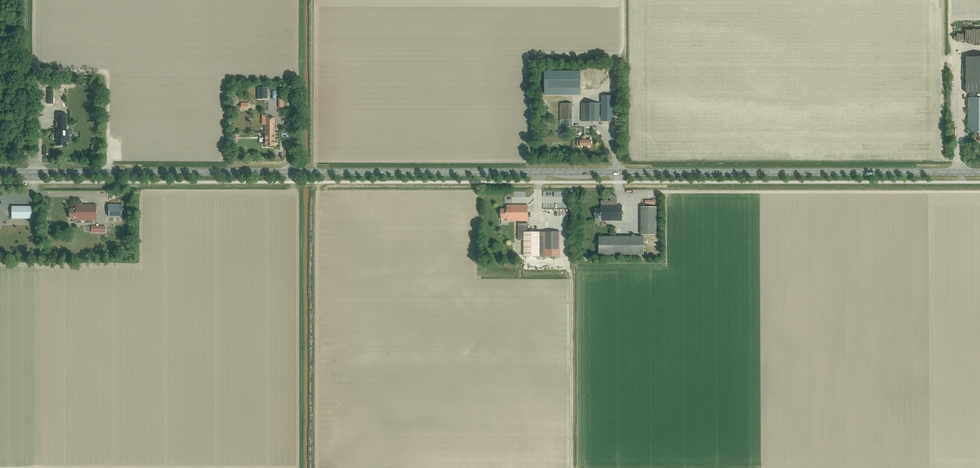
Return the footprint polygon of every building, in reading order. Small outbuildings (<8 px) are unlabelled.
[(966,58),(966,93),(969,93),(969,98),(968,98),(968,133),(978,133),(978,142),(979,142),(979,58),(966,58)] [(581,89),(581,72),(545,72),(545,89),(581,89)] [(268,87),(257,87),(257,99),(268,99),(268,87)] [(581,121),(599,121),(599,122),(614,122),(614,96),(601,96),(601,104),(591,104),(591,101),(583,101),(583,104),(582,104),(581,121)] [(572,103),(560,103),(560,119),(566,119),(566,126),(572,126),(572,103)] [(66,146),(66,114),(56,114),(56,146),(66,146)] [(275,118),(265,118),(265,146),(275,146),(275,118)] [(578,146),(591,146),(591,141),(585,140),(585,136),(582,136),(582,140),(578,140),(577,140),(577,146),(578,146)] [(542,204),(541,223),(551,223),(552,204),(542,204)] [(75,209),(69,209),(69,218),(75,218),(75,220),(96,220),(96,205),(75,205),(75,209)] [(122,205),(108,205),(108,217),(122,217),(122,205)] [(528,221),(528,205),(507,205),(507,210),(501,210),(500,219),(507,219),(507,221),(528,221)] [(622,221),(622,205),(601,205),(601,209),(595,209),(595,219),(601,219),(601,221),(622,221)] [(32,219),(32,206),(11,206),(11,219),(32,219)] [(657,235),(657,207),(641,207),(641,235),(657,235)] [(539,232),(524,232),(524,257),(539,257),(539,232)] [(560,257),(560,232),(540,232),(540,257),(560,257)] [(644,237),(629,237),(599,237),(599,255),(644,255),(644,237)]
